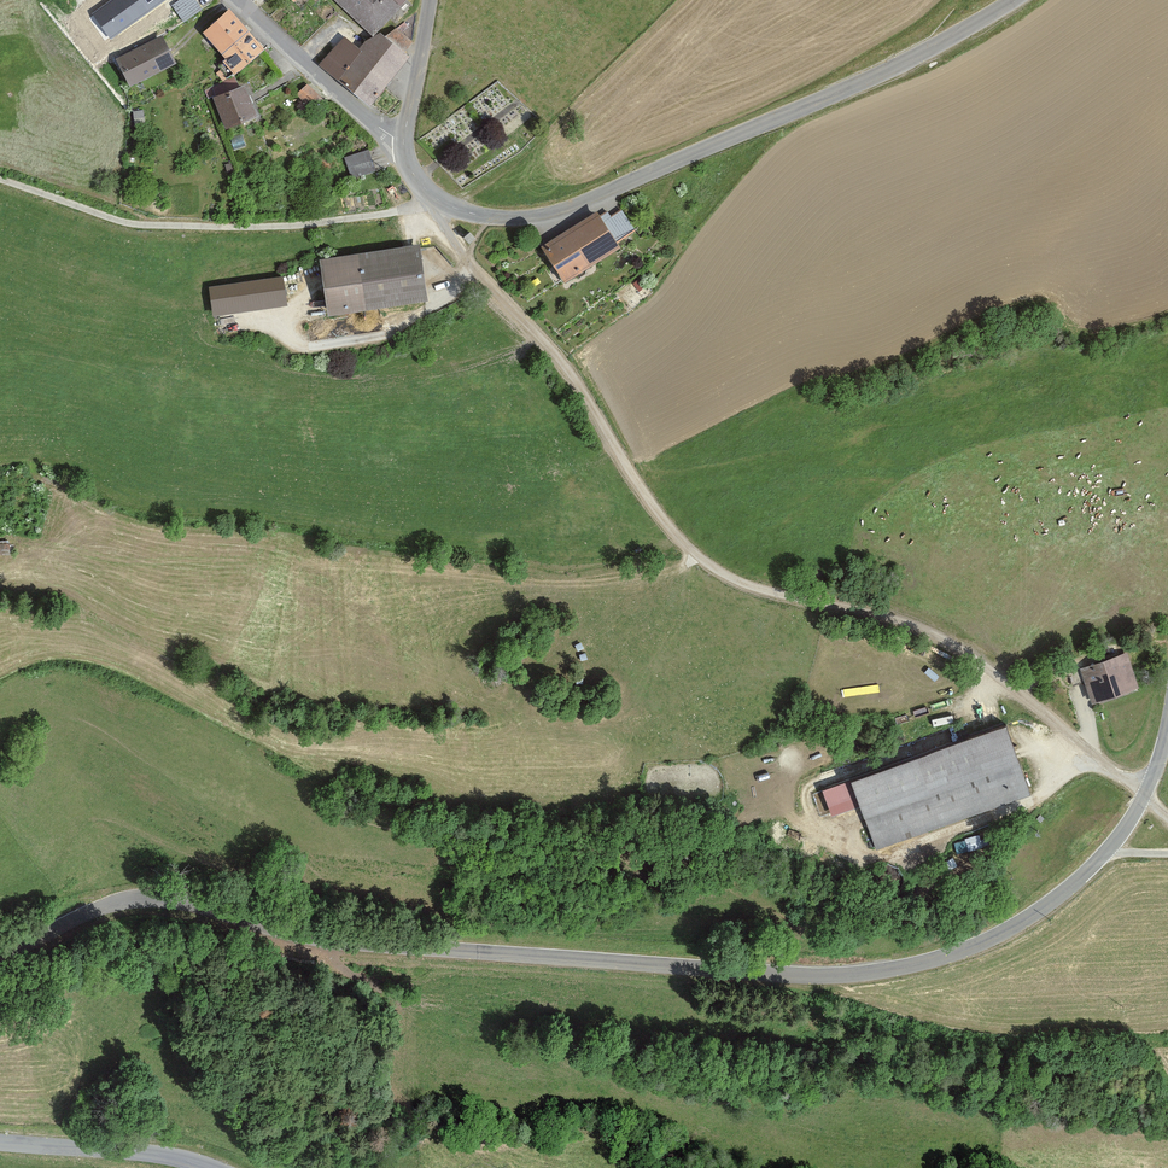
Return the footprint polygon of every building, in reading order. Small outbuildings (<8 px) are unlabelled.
[(96,15),(111,35),(159,0),(116,0),(96,15)] [(205,11),(197,0),(182,0),(174,6),(186,24),(205,11)] [(375,35),(383,31),(411,0),(338,0),(375,35)] [(223,54),(250,29),(231,8),(204,34),(223,54)] [(223,54),(228,58),(224,61),(238,76),(241,73),(268,49),(250,29),(223,54)] [(383,31),(375,35),(362,48),(347,35),(323,64),(372,105),(413,55),(383,31)] [(132,84),(178,64),(166,37),(120,57),(132,84)] [(311,83),(299,94),(314,110),(326,99),(311,83)] [(229,128),(259,115),(246,84),(216,97),(229,128)] [(353,178),(378,170),(371,148),(346,156),(353,178)] [(569,281),(626,246),(603,209),(546,245),(569,281)] [(331,317),(431,300),(421,243),(321,260),(331,317)] [(216,316),(291,306),(287,277),(212,286),(216,316)] [(9,548),(9,540),(0,540),(0,548),(9,548)] [(1093,702),(1141,687),(1130,651),(1082,667),(1093,702)] [(876,847),(1033,794),(1010,726),(853,778),(854,779),(825,789),(833,813),(862,803),(876,847)] [(981,835),(954,838),(956,852),(983,850),(981,835)]
